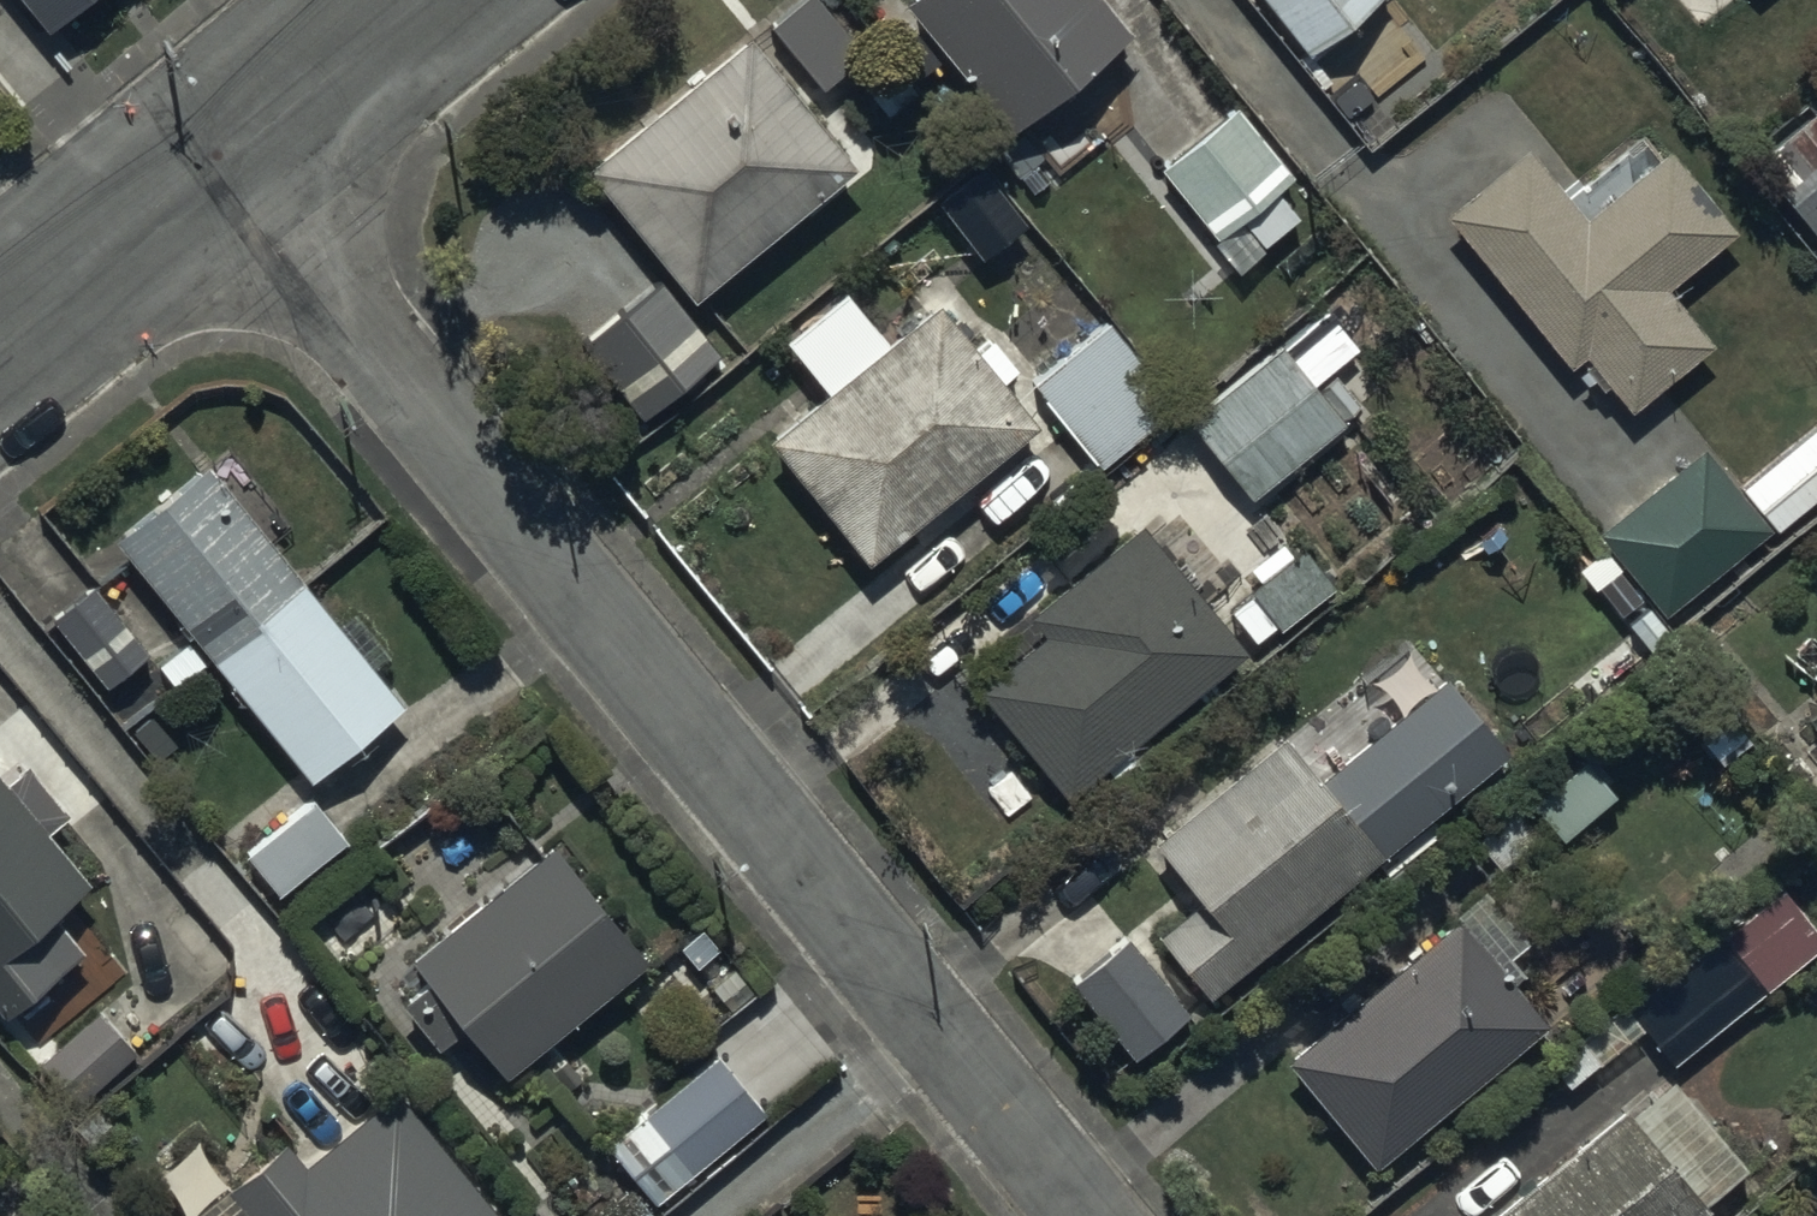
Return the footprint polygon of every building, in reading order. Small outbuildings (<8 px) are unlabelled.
[(771,38),(818,98),(872,56),(829,0),(819,0),(771,38)] [(1098,0),(924,0),(910,12),(1012,136),(1130,39),(1098,0)] [(1305,55),(1372,0),(1260,0),(1305,55)] [(859,176),(751,43),(590,174),(698,306),(859,176)] [(1289,175),(1232,106),(1156,168),(1214,238),(1237,218),(1263,250),(1300,220),(1274,188),(1289,175)] [(1754,160),(1816,239),(1816,110),(1754,160)] [(1737,243),(1666,160),(1581,231),(1521,160),(1442,226),(1570,377),(1584,365),(1591,375),(1585,380),(1605,404),(1612,398),(1632,421),(1711,354),(1667,302),(1737,243)] [(1019,230),(978,179),(943,207),(984,258),(1019,230)] [(664,289),(583,351),(642,427),(723,364),(664,289)] [(936,310),(766,447),(866,570),(1037,432),(1003,390),(1017,378),(995,351),(980,363),(936,310)] [(1110,327),(1032,385),(1099,475),(1178,417),(1110,327)] [(1302,342),(1191,429),(1254,509),(1365,422),(1302,342)] [(198,448),(107,522),(306,763),(398,688),(368,651),(382,640),(345,594),(329,607),(270,537),(292,518),(227,440),(206,457),(198,448)] [(1770,530),(1701,448),(1596,536),(1651,601),(1620,627),(1641,652),(1675,624),(1668,616),(1770,530)] [(1274,624),(1340,573),(1304,528),(1239,579),(1274,624)] [(1143,530),(1036,621),(1051,638),(982,696),(1074,803),(1250,655),(1143,530)] [(88,571),(48,605),(107,676),(148,642),(88,571)] [(1342,711),(1408,659),(1364,604),(1298,655),(1342,711)] [(1384,866),(1288,746),(1158,849),(1204,907),(1163,939),(1213,1002),(1384,866)] [(2,1001),(80,940),(48,899),(83,871),(41,818),(62,802),(21,750),(0,766),(0,999),(2,1001)] [(1805,775),(1816,790),(1816,765),(1805,775)] [(645,947),(546,828),(406,944),(424,967),(394,992),(437,1043),(467,1018),(505,1063),(645,947)] [(1624,997),(1668,1054),(1816,939),(1816,922),(1781,876),(1624,997)] [(1462,929),(1289,1067),(1375,1174),(1548,1036),(1462,929)] [(130,1044),(84,994),(29,1043),(75,1094),(130,1044)] [(761,1101),(711,1043),(602,1134),(652,1193),(761,1101)] [(390,1078),(299,1152),(281,1130),(225,1176),(245,1200),(225,1215),(504,1215),(390,1078)] [(1675,1085),(1635,1118),(1630,1112),(1502,1215),(1715,1215),(1710,1209),(1751,1177),(1675,1085)] [(747,1201),(729,1215),(760,1215),(747,1201)]
